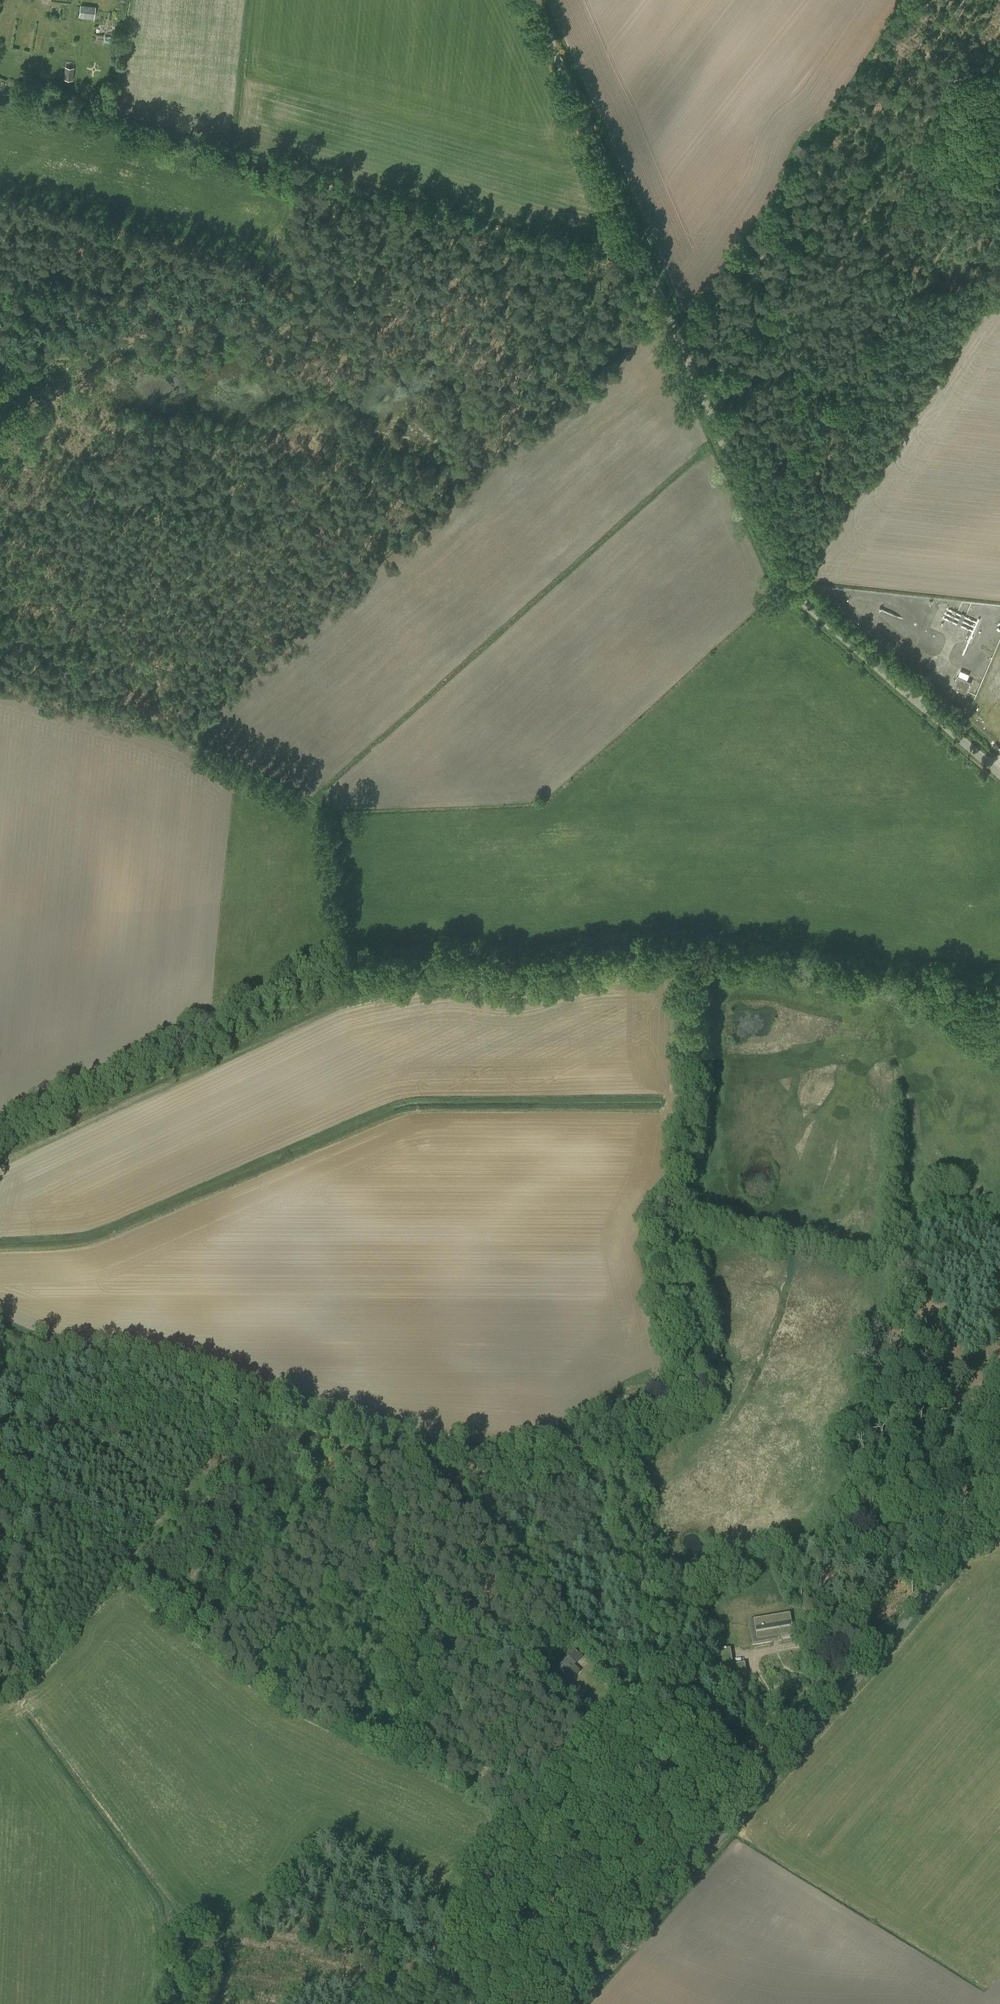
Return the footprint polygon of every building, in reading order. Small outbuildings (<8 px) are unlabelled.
[(79,18),(94,20),(96,6),(80,4),(79,18)] [(65,67),(63,79),(73,80),(74,68),(65,67)] [(955,682),(956,683),(954,689),(966,693),(971,681),(958,675),(955,682)] [(791,1614),(753,1620),(756,1642),(772,1639),(772,1636),(777,1635),(778,1638),(794,1635),(791,1614)] [(731,1649),(718,1651),(720,1668),(722,1680),(732,1679),(736,1678),(748,1676),(745,1663),(733,1665),(731,1649)] [(575,1653),(560,1668),(571,1679),(578,1672),(572,1667),(580,1658),(575,1653)]
